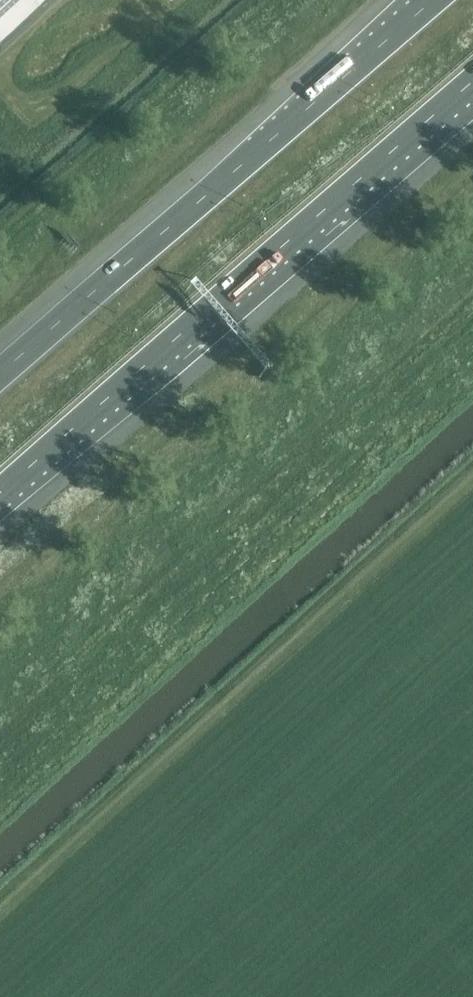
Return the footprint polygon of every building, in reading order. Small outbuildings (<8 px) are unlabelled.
[(61,0),(0,0),(0,56),(61,0)]
